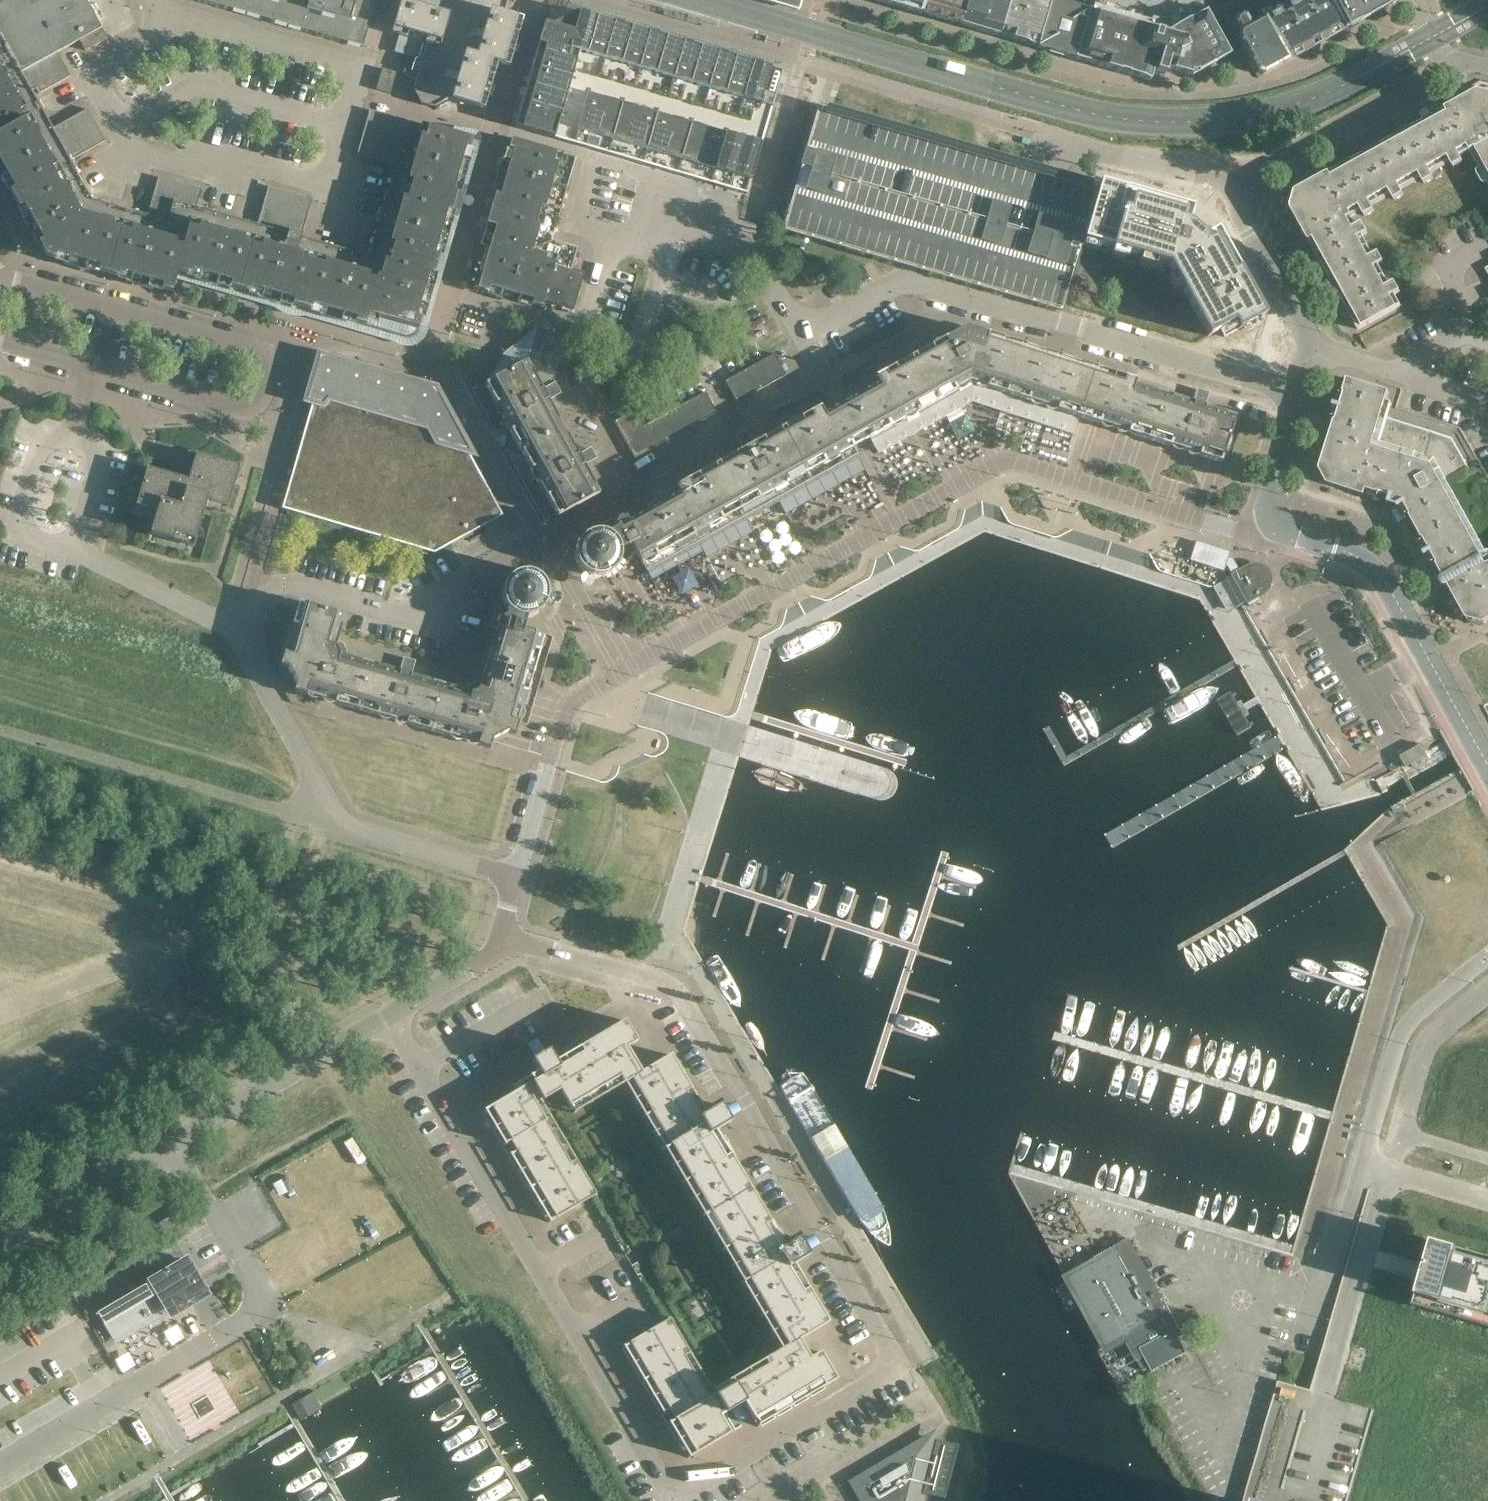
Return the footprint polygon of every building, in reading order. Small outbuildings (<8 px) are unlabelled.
[(1,158),(6,155),(9,161),(4,164),(10,176),(3,179),(25,220),(32,216),(38,227),(42,232),(35,236),(46,256),(68,263),(70,255),(88,260),(86,268),(130,281),(132,273),(144,276),(145,277),(151,278),(149,286),(172,293),(175,282),(178,272),(198,278),(200,270),(214,274),(219,276),(217,283),(261,296),(263,288),(279,293),(284,290),(280,302),(294,306),(315,312),(323,314),(325,306),(344,312),(342,320),(364,326),(368,315),(373,316),(376,317),(377,317),(392,321),(397,323),(405,325),(418,329),(425,307),(417,304),(419,298),(422,285),(430,287),(443,244),(435,241),(441,222),(448,225),(461,181),(453,179),(459,160),(466,162),(473,139),(460,136),(452,134),(441,131),(435,129),(369,110),(363,131),(358,151),(357,153),(395,164),(390,182),(384,203),(378,225),(372,246),(370,251),(378,253),(376,259),(369,257),(353,252),(335,247),(317,242),(311,240),(302,238),(301,237),(312,199),(290,192),(268,186),(257,225),(247,222),(231,217),(216,213),(196,207),(201,189),(179,183),(158,177),(147,215),(127,209),(106,204),(98,201),(91,199),(91,198),(81,181),(71,163),(70,161),(105,141),(87,109),(52,128),(42,110),(32,91),(36,89),(39,94),(70,76),(57,53),(79,40),(101,28),(86,0),(0,0),(0,159),(1,158)] [(344,40),(363,46),(376,0),(204,0),(344,40)] [(391,32),(398,34),(393,52),(407,56),(403,69),(417,73),(412,88),(420,103),(422,104),(422,103),(433,107),(448,98),(471,105),(483,109),(487,95),(482,94),(485,83),(490,85),(497,63),(508,67),(512,53),(503,50),(506,40),(515,42),(526,6),(504,0),(401,0),(391,32)] [(797,10),(799,4),(800,0),(762,0),(797,10)] [(921,14),(925,0),(871,0),(921,14)] [(921,14),(923,15),(924,12),(942,17),(942,18),(950,21),(951,20),(958,22),(957,25),(961,26),(968,0),(925,0),(921,14)] [(961,26),(1001,37),(1002,32),(1012,0),(968,0),(961,26)] [(1002,32),(1001,37),(1033,46),(1036,47),(1050,0),(1012,0),(1002,32)] [(1036,47),(1074,58),(1091,0),(1050,0),(1036,47)] [(1074,58),(1097,64),(1097,65),(1119,71),(1127,73),(1148,80),(1153,65),(1156,66),(1155,71),(1163,73),(1164,68),(1188,75),(1188,74),(1191,75),(1196,72),(1196,73),(1215,61),(1228,54),(1204,10),(1186,20),(1178,4),(1184,0),(1091,0),(1074,58)] [(1232,0),(1218,8),(1224,18),(1230,20),(1237,33),(1235,39),(1257,78),(1395,1),(1394,0),(1232,0)] [(514,128),(746,195),(782,73),(757,66),(712,52),(578,13),(577,15),(573,14),(549,27),(546,26),(546,25),(544,24),(514,128)] [(107,39),(101,28),(79,40),(85,51),(107,39)] [(382,68),(376,90),(390,94),(396,72),(382,68)] [(1447,108),(1432,116),(1428,110),(1427,110),(1431,117),(1402,133),(1399,126),(1398,126),(1402,133),(1372,149),(1369,143),(1368,143),(1372,150),(1343,165),(1339,159),(1342,166),(1328,174),(1324,167),(1288,187),(1285,198),(1289,206),(1291,205),(1290,204),(1290,205),(1286,197),(1289,187),(1324,168),(1328,174),(1297,191),(1297,193),(1299,192),(1300,195),(1296,208),(1293,210),(1293,208),(1291,209),(1317,255),(1310,259),(1317,256),(1333,284),(1326,288),(1326,289),(1333,285),(1349,314),(1342,317),(1343,318),(1349,314),(1358,330),(1377,319),(1401,306),(1395,295),(1400,292),(1395,283),(1392,285),(1387,277),(1385,278),(1379,266),(1384,263),(1379,253),(1373,256),(1362,236),(1368,233),(1362,224),(1357,227),(1352,217),(1362,211),(1365,217),(1374,211),(1371,206),(1387,197),(1388,199),(1392,197),(1394,200),(1404,195),(1401,190),(1421,179),(1424,184),(1433,179),(1432,175),(1435,173),(1434,171),(1450,162),(1453,168),(1463,162),(1460,157),(1470,152),(1479,169),(1477,170),(1475,174),(1478,180),(1481,184),(1485,184),(1487,183),(1487,185),(1487,99),(1478,96),(1477,93),(1478,93),(1477,91),(1447,108)] [(978,152),(818,106),(812,124),(803,158),(797,178),(782,230),(1061,311),(1076,259),(1082,238),(1097,186),(1045,171),(1008,160),(978,152)] [(178,272),(175,282),(277,313),(290,321),(298,323),(304,323),(306,323),(312,324),(320,325),(407,350),(416,349),(424,346),(431,335),(451,275),(490,147),(481,137),(453,127),(452,134),(460,136),(473,139),(466,162),(459,160),(453,179),(461,181),(448,225),(441,222),(435,241),(443,244),(430,287),(422,285),(419,298),(417,304),(425,307),(418,329),(405,325),(397,323),(392,321),(377,317),(376,317),(373,316),(368,315),(364,326),(342,320),(344,312),(325,306),(323,314),(315,312),(294,306),(280,302),(284,290),(279,293),(263,288),(261,296),(217,283),(219,276),(214,274),(200,270),(198,278),(178,272)] [(531,145),(510,140),(486,224),(500,228),(498,234),(493,232),(476,289),(500,296),(502,289),(520,294),(518,301),(541,308),(544,301),(573,309),(584,273),(571,269),(577,248),(551,241),(575,158),(531,145)] [(1099,182),(1082,240),(1167,264),(1207,337),(1219,330),(1223,338),(1264,316),(1216,229),(1204,236),(1187,222),(1191,208),(1099,182)] [(536,328),(535,332),(532,331),(504,353),(494,369),(499,377),(484,385),(499,413),(504,421),(506,425),(523,456),(565,433),(548,401),(547,399),(559,393),(554,385),(554,384),(553,382),(566,336),(536,328)] [(574,552),(574,554),(574,557),(574,558),(575,559),(575,562),(576,564),(577,566),(578,567),(580,569),(582,571),(584,573),(586,574),(588,575),(590,576),(592,577),(595,577),(597,577),(600,577),(602,577),(604,576),(607,575),(609,574),(611,573),(613,571),(615,569),(616,567),(617,567),(618,565),(619,563),(620,560),(620,558),(621,555),(621,553),(620,551),(631,545),(641,564),(642,563),(655,586),(689,567),(706,558),(803,504),(865,470),(852,448),(853,447),(861,443),(870,438),(878,453),(971,401),(1073,433),(1078,417),(1099,424),(1100,420),(1113,424),(1112,428),(1114,429),(1115,424),(1128,428),(1127,433),(1137,436),(1170,446),(1171,442),(1184,446),(1182,450),(1185,451),(1186,447),(1199,451),(1198,455),(1220,462),(1228,436),(1235,417),(1203,407),(1207,393),(1198,391),(1194,404),(1152,390),(1133,384),(1134,381),(1043,352),(985,334),(985,335),(972,330),(957,332),(944,339),(944,338),(873,378),(875,381),(847,395),(846,396),(838,401),(830,405),(828,406),(820,410),(819,408),(812,411),(795,420),(779,429),(763,438),(752,444),(745,432),(740,435),(737,437),(744,449),(730,456),(714,465),(698,474),(682,483),(675,487),(676,490),(667,495),(651,504),(634,513),(624,519),(621,515),(616,518),(606,524),(603,531),(602,531),(599,531),(597,531),(595,531),(592,531),(590,532),(588,533),(585,534),(583,535),(581,537),(580,539),(578,541),(577,543),(576,545),(575,547),(574,550),(574,552)] [(434,388),(313,354),(299,401),(311,404),(316,388),(317,388),(320,380),(326,374),(334,370),(342,368),(351,370),(369,402),(434,421),(452,426),(460,441),(461,441),(469,456),(471,454),(434,388)] [(786,375),(774,354),(761,361),(773,382),(786,375)] [(773,382),(761,361),(749,368),(761,389),(773,382)] [(610,366),(589,377),(610,414),(631,403),(610,366)] [(311,404),(299,445),(352,460),(369,402),(351,370),(342,368),(334,370),(326,374),(320,380),(317,388),(316,388),(311,404)] [(761,389),(749,368),(737,374),(748,395),(761,389)] [(499,377),(494,369),(475,382),(499,428),(505,440),(546,519),(555,514),(541,488),(540,486),(536,478),(523,456),(506,425),(504,421),(499,413),(484,385),(499,377)] [(748,395),(737,374),(724,381),(736,402),(748,395)] [(1487,551),(1486,551),(1485,552),(1446,480),(1468,468),(1452,438),(1382,416),(1389,393),(1348,379),(1343,393),(1345,393),(1341,405),(1334,403),(1333,406),(1340,409),(1336,421),(1334,421),(1320,467),(1321,468),(1322,466),(1324,467),(1331,480),(1330,483),(1329,482),(1328,484),(1364,495),(1366,490),(1377,493),(1377,492),(1389,496),(1387,503),(1388,503),(1385,513),(1397,506),(1398,507),(1404,504),(1410,515),(1409,516),(1416,529),(1422,538),(1423,538),(1429,549),(1423,553),(1424,556),(1431,552),(1437,563),(1436,564),(1442,576),(1441,577),(1440,578),(1439,580),(1439,582),(1440,584),(1441,584),(1442,585),(1443,586),(1444,586),(1445,586),(1447,586),(1448,585),(1448,587),(1443,590),(1442,591),(1441,592),(1440,594),(1440,596),(1441,598),(1451,617),(1452,618),(1454,618),(1455,619),(1456,619),(1458,618),(1464,615),(1465,617),(1466,616),(1466,615),(1468,614),(1482,618),(1484,620),(1483,621),(1484,623),(1487,620),(1487,551)] [(716,413),(705,392),(689,400),(701,422),(716,413)] [(701,422),(689,400),(674,409),(686,430),(701,422)] [(434,421),(369,402),(352,460),(299,445),(281,508),(399,542),(434,421)] [(686,430),(674,409),(659,417),(670,438),(686,430)] [(634,458),(667,440),(670,438),(659,417),(643,426),(634,410),(613,421),(634,458)] [(452,426),(434,421),(399,542),(434,552),(452,543),(452,542),(483,525),(485,524),(502,515),(469,456),(461,441),(460,441),(452,426)] [(578,456),(565,433),(523,456),(536,478),(540,486),(541,488),(555,514),(557,517),(599,494),(583,464),(595,458),(590,449),(578,456)] [(239,466),(196,453),(188,480),(146,468),(136,506),(156,512),(150,533),(173,540),(174,534),(195,540),(205,506),(226,512),(239,466)] [(1198,545),(1193,560),(1224,570),(1225,566),(1231,568),(1235,575),(1233,577),(1230,578),(1229,579),(1225,581),(1222,583),(1221,583),(1217,585),(1221,593),(1220,593),(1226,604),(1227,603),(1232,611),(1236,609),(1240,606),(1244,604),(1245,603),(1248,609),(1260,602),(1257,597),(1264,593),(1268,589),(1271,584),(1271,578),(1270,573),(1266,568),(1261,566),(1255,565),(1249,567),(1240,572),(1234,560),(1227,558),(1229,555),(1198,545)] [(293,619),(279,666),(287,668),(296,684),(294,691),(306,695),(307,691),(320,694),(319,699),(321,699),(322,695),(335,699),(334,703),(377,716),(379,711),(391,715),(390,719),(393,720),(394,716),(407,719),(405,724),(406,724),(449,736),(450,732),(463,736),(462,740),(464,741),(466,736),(478,740),(477,744),(477,745),(490,748),(492,740),(500,736),(508,732),(515,734),(518,723),(526,726),(531,708),(536,690),(541,673),(546,655),(551,638),(523,629),(526,618),(527,618),(529,617),(532,617),(534,616),(536,615),(537,614),(539,613),(540,611),(542,609),(544,608),(545,605),(546,603),(547,601),(547,599),(547,596),(547,594),(547,592),(547,590),(546,588),(546,587),(546,585),(544,583),(543,581),(542,579),(540,577),(539,577),(538,576),(536,574),(534,573),(532,573),(530,572),(527,571),(525,571),(522,571),(520,572),(518,572),(515,573),(513,574),(511,575),(509,577),(507,579),(505,581),(504,584),(503,586),(502,589),(502,592),(502,594),(502,597),(502,600),(503,603),(504,605),(497,609),(492,626),(496,628),(493,639),(487,657),(482,674),(479,684),(474,683),(472,684),(468,686),(467,692),(410,675),(413,662),(404,659),(400,672),(343,656),(345,651),(341,644),(336,643),(344,616),(298,603),(297,605),(293,619)] [(1425,767),(1427,760),(1429,759),(1427,756),(1412,764),(1413,768),(1415,767),(1422,769),(1425,767)] [(515,1091),(481,1111),(503,1149),(525,1186),(547,1223),(591,1197),(596,1194),(574,1157),(552,1120),(541,1101),(559,1091),(573,1114),(608,1093),(623,1084),(641,1072),(626,1048),(637,1042),(624,1020),(581,1046),(577,1040),(570,1044),(571,1045),(559,1052),(562,1057),(555,1061),(548,1050),(544,1052),(539,1042),(529,1048),(535,1058),(531,1060),(538,1071),(527,1078),(512,1086),(515,1091)] [(670,1055),(641,1072),(623,1084),(702,1216),(749,1189),(730,1157),(735,1154),(728,1142),(729,1141),(725,1134),(719,1138),(715,1131),(730,1122),(727,1118),(737,1113),(731,1103),(722,1109),(719,1105),(704,1114),(670,1055)] [(768,1221),(749,1189),(702,1216),(780,1349),(799,1340),(828,1323),(793,1264),(808,1255),(806,1252),(816,1246),(810,1236),(800,1242),(798,1238),(783,1247),(779,1240),(785,1237),(781,1229),(780,1230),(773,1218),(768,1221)] [(186,1223),(179,1211),(159,1224),(165,1235),(186,1223)] [(1129,1239),(1095,1257),(1099,1264),(1075,1278),(1087,1301),(1078,1306),(1078,1307),(1082,1305),(1104,1346),(1131,1331),(1135,1339),(1126,1343),(1142,1371),(1150,1367),(1153,1371),(1154,1371),(1151,1366),(1158,1362),(1161,1367),(1186,1353),(1173,1330),(1172,1330),(1172,1331),(1170,1332),(1165,1323),(1173,1319),(1172,1318),(1165,1322),(1162,1317),(1167,1314),(1138,1262),(1136,1263),(1134,1260),(1139,1257),(1129,1239)] [(1413,1305),(1459,1318),(1487,1327),(1487,1257),(1478,1254),(1431,1241),(1424,1265),(1420,1280),(1413,1305)] [(151,1280),(149,1277),(145,1270),(134,1276),(139,1284),(140,1287),(101,1310),(119,1340),(169,1311),(171,1311),(165,1300),(179,1291),(185,1302),(187,1301),(204,1291),(185,1260),(151,1280)] [(712,1390),(669,1318),(620,1347),(686,1459),(735,1430),(725,1413),(743,1402),(759,1428),(825,1389),(823,1387),(836,1380),(819,1352),(809,1358),(799,1340),(780,1349),(712,1390)] [(1374,1410),(1336,1398),(1328,1396),(1310,1390),(1278,1381),(1243,1500),(1347,1500),(1374,1410)] [(846,1481),(858,1500),(912,1500),(916,1488),(922,1490),(922,1493),(944,1498),(957,1445),(935,1440),(935,1441),(934,1444),(927,1442),(928,1440),(865,1477),(862,1472),(846,1481)]
